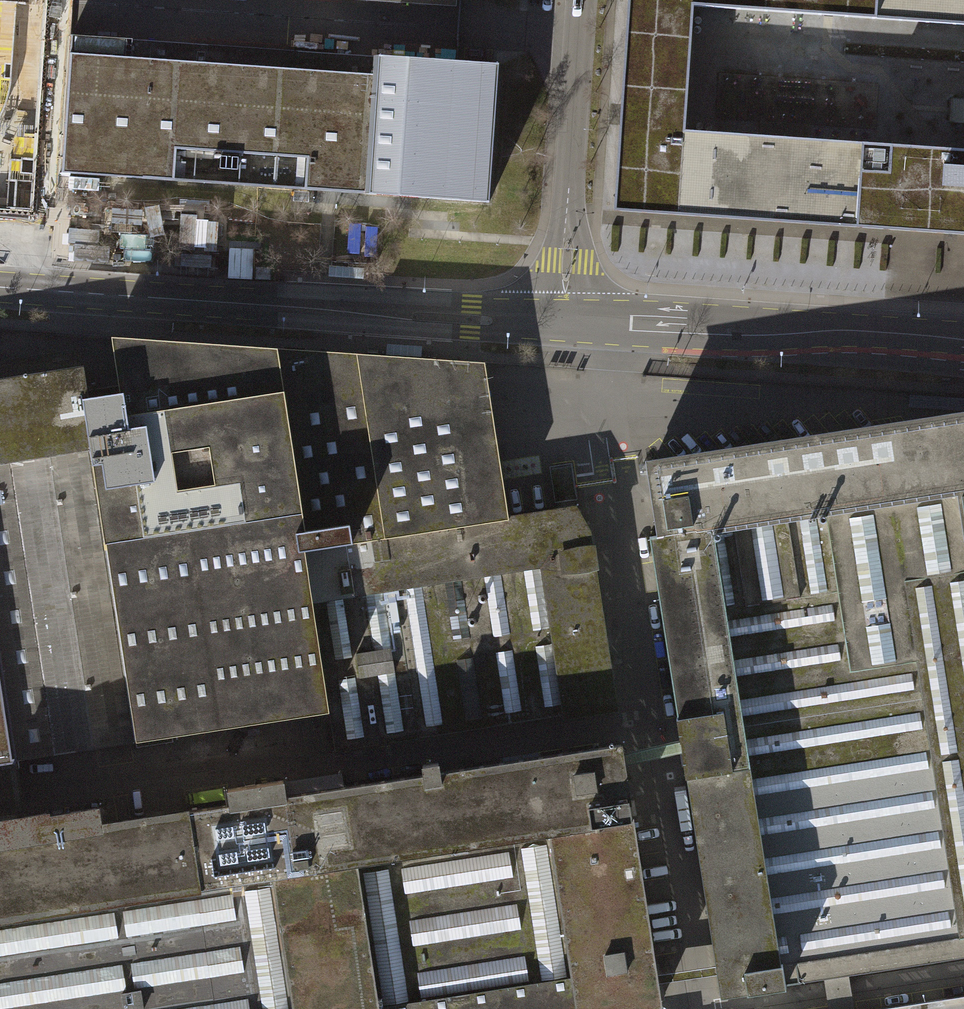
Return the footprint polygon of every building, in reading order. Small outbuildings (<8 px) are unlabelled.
[(34,213),(48,0),(0,0),(0,211),(34,213)] [(963,232),(963,150),(680,131),(688,6),(963,24),(963,0),(623,0),(608,207),(917,228),(963,232)] [(458,63),(73,36),(63,171),(487,201),(497,66),(458,63)] [(302,549),(349,542),(346,523),(303,530),(301,514),(281,391),(278,369),(276,355),(275,349),(110,340),(111,345),(119,393),(84,399),(81,399),(103,543),(134,741),(135,748),(172,742),(170,732),(326,708),(302,549)] [(79,367),(76,347),(0,359),(0,379),(79,367)] [(484,363),(275,349),(276,355),(278,369),(281,391),(301,514),(303,530),(346,523),(349,542),(510,518),(495,431),(491,408),(484,363)] [(79,367),(0,379),(0,685),(11,760),(134,741),(103,543),(81,399),(84,399),(79,367)] [(963,955),(963,416),(948,419),(647,464),(657,533),(645,535),(715,992),(963,955)] [(552,467),(559,511),(573,508),(567,464),(552,467)] [(559,511),(510,518),(349,542),(302,549),(326,708),(338,750),(614,708),(591,573),(599,569),(595,544),(588,544),(587,529),(573,508),(559,511)] [(11,760),(0,685),(0,762),(11,760)] [(659,1002),(620,744),(437,771),(436,763),(422,765),(423,773),(282,794),(280,779),(228,787),(230,804),(97,824),(95,809),(46,816),(45,812),(21,815),(0,819),(0,1008),(615,1008),(659,1002)] [(11,760),(0,762),(0,819),(21,815),(11,760)] [(871,1008),(963,1008),(963,995),(871,1008)]
